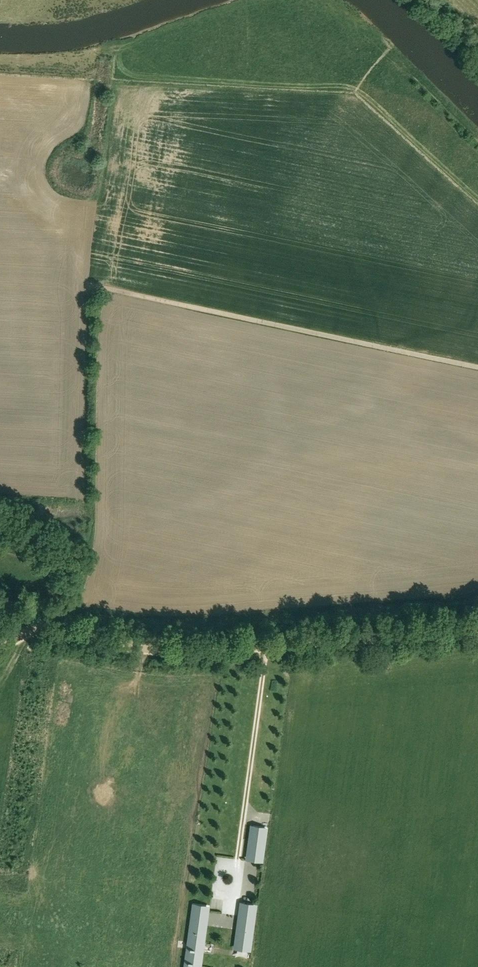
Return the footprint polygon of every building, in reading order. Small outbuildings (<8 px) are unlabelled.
[(252,827),(248,859),(261,860),(265,829),(252,827)] [(208,905),(194,903),(186,966),(199,966),(208,905)] [(236,943),(250,945),(255,906),(241,904),(236,943)]
